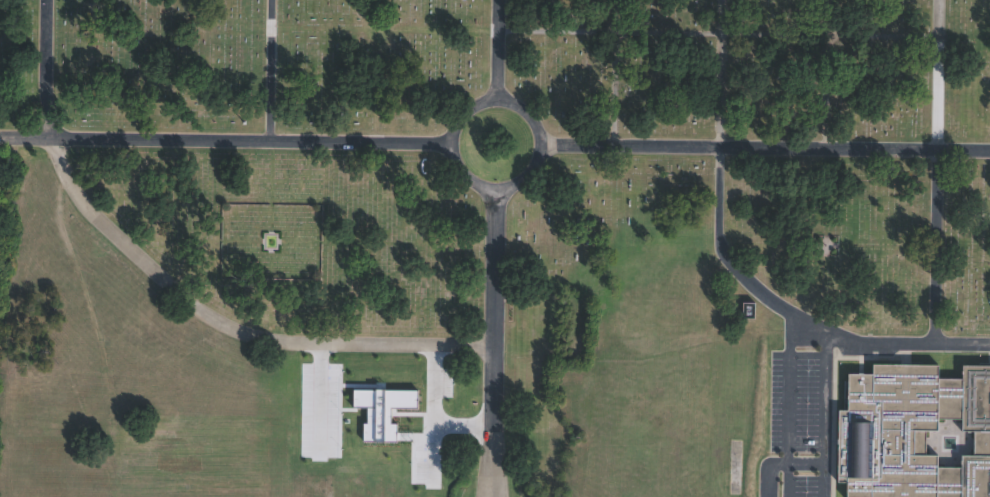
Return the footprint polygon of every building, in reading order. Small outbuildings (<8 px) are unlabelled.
[(759,320),(747,320),(747,304),(760,304),(759,320)] [(844,483),(850,483),(850,496),(989,496),(989,366),(964,366),(964,377),(941,377),(941,366),(875,366),(875,374),(844,374),(844,483)]
